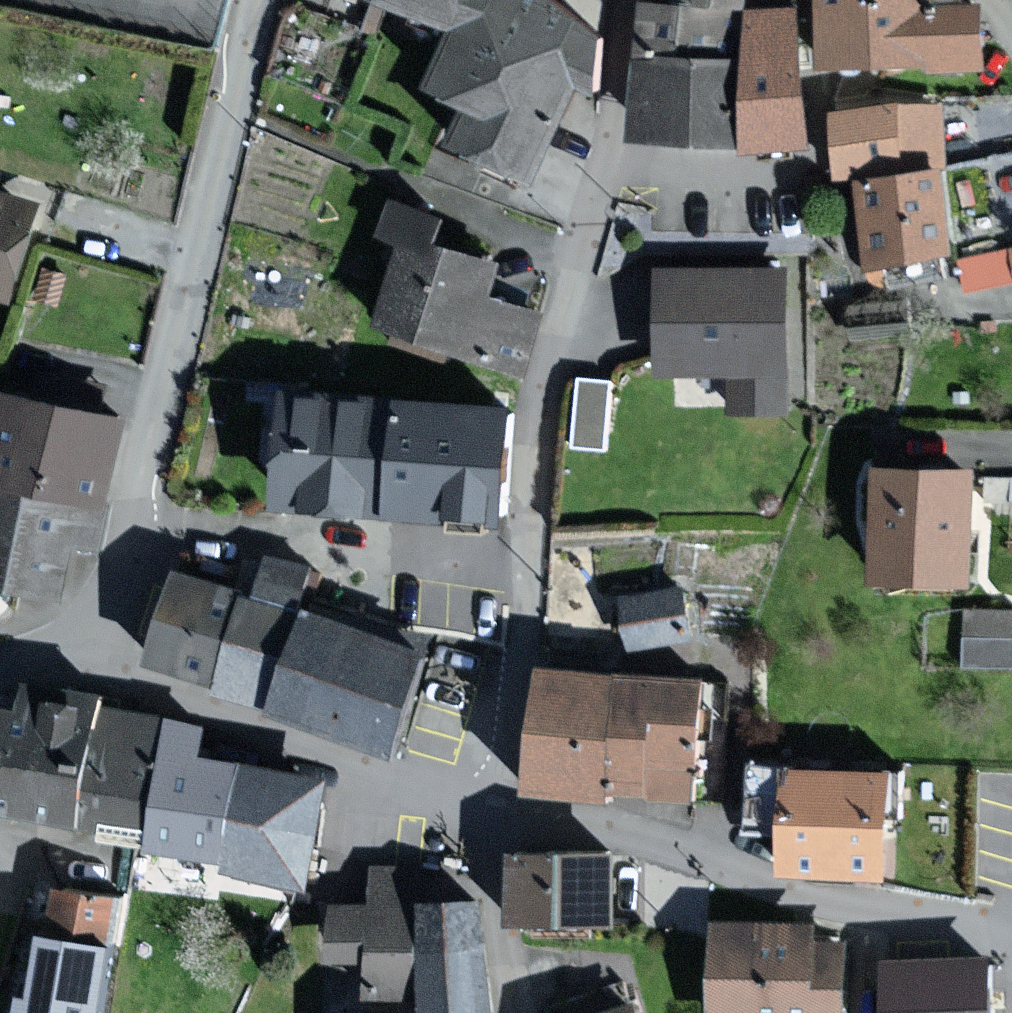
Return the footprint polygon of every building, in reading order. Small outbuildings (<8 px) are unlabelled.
[(464,24),(441,80),(486,98),(471,135),(544,164),(598,31),(560,0),(405,0),(464,24)] [(752,8),(682,1),(675,0),(648,0),(643,50),(755,61),(760,9),(752,8)] [(752,8),(760,9),(808,7),(806,0),(753,0),(752,8)] [(831,3),(833,64),(987,58),(986,29),(985,3),(928,6),(928,0),(831,0),(831,3)] [(808,7),(760,9),(755,61),(748,125),(746,144),(819,142),(808,7)] [(643,50),(635,133),(746,144),(748,125),(755,61),(643,50)] [(845,117),(851,171),(871,168),(947,160),(941,106),(845,117)] [(882,256),(957,248),(949,171),(947,160),(871,168),(873,182),(882,256)] [(13,293),(41,204),(0,192),(0,289),(13,293)] [(503,262),(440,242),(448,215),(397,198),(387,231),(414,240),(388,318),(404,323),(399,338),(442,352),(446,337),(524,362),(540,313),(518,306),(492,297),(494,291),(503,262)] [(786,275),(671,273),(670,369),(740,370),(740,407),(785,407),(786,275)] [(573,366),(571,433),(604,433),(605,366),(573,366)] [(14,389),(0,452),(0,575),(65,590),(76,538),(101,544),(130,415),(14,389)] [(514,408),(296,395),(290,496),(382,501),(410,503),(508,509),(514,408)] [(979,471),(890,468),(887,572),(976,575),(979,471)] [(275,558),(263,597),(254,594),(226,679),(225,685),(279,702),(310,607),(302,604),(313,570),(275,558)] [(187,572),(159,658),(226,679),(254,594),(187,572)] [(683,588),(628,600),(637,644),(692,633),(683,588)] [(430,646),(318,610),(310,607),(279,702),(289,705),(399,741),(430,646)] [(970,612),(970,660),(1011,660),(1011,611),(970,612)] [(706,676),(556,664),(547,778),(697,790),(706,676)] [(149,826),(159,827),(176,721),(103,709),(106,692),(49,683),(48,683),(38,681),(32,714),(6,710),(0,748),(0,801),(149,826)] [(204,726),(176,721),(159,827),(157,841),(237,853),(235,866),(311,878),(326,782),(199,761),(204,726)] [(896,772),(758,764),(755,828),(785,830),(795,831),(793,864),(891,869),(895,791),(896,772)] [(617,854),(523,854),(523,918),(619,918),(617,854)] [(434,991),(432,944),(490,942),(489,900),(422,901),(421,866),(379,867),(380,907),(339,908),(341,957),(376,956),(377,993),(420,992),(434,991)] [(119,897),(65,889),(58,930),(112,939),(119,897)] [(723,920),(722,1012),(847,1012),(847,945),(819,945),(819,921),(723,920)] [(121,941),(112,939),(58,930),(47,996),(33,993),(30,1012),(109,1012),(121,941)] [(490,942),(432,944),(434,991),(434,1010),(492,1009),(490,942)] [(897,960),(898,1012),(997,1012),(995,958),(897,960)]
